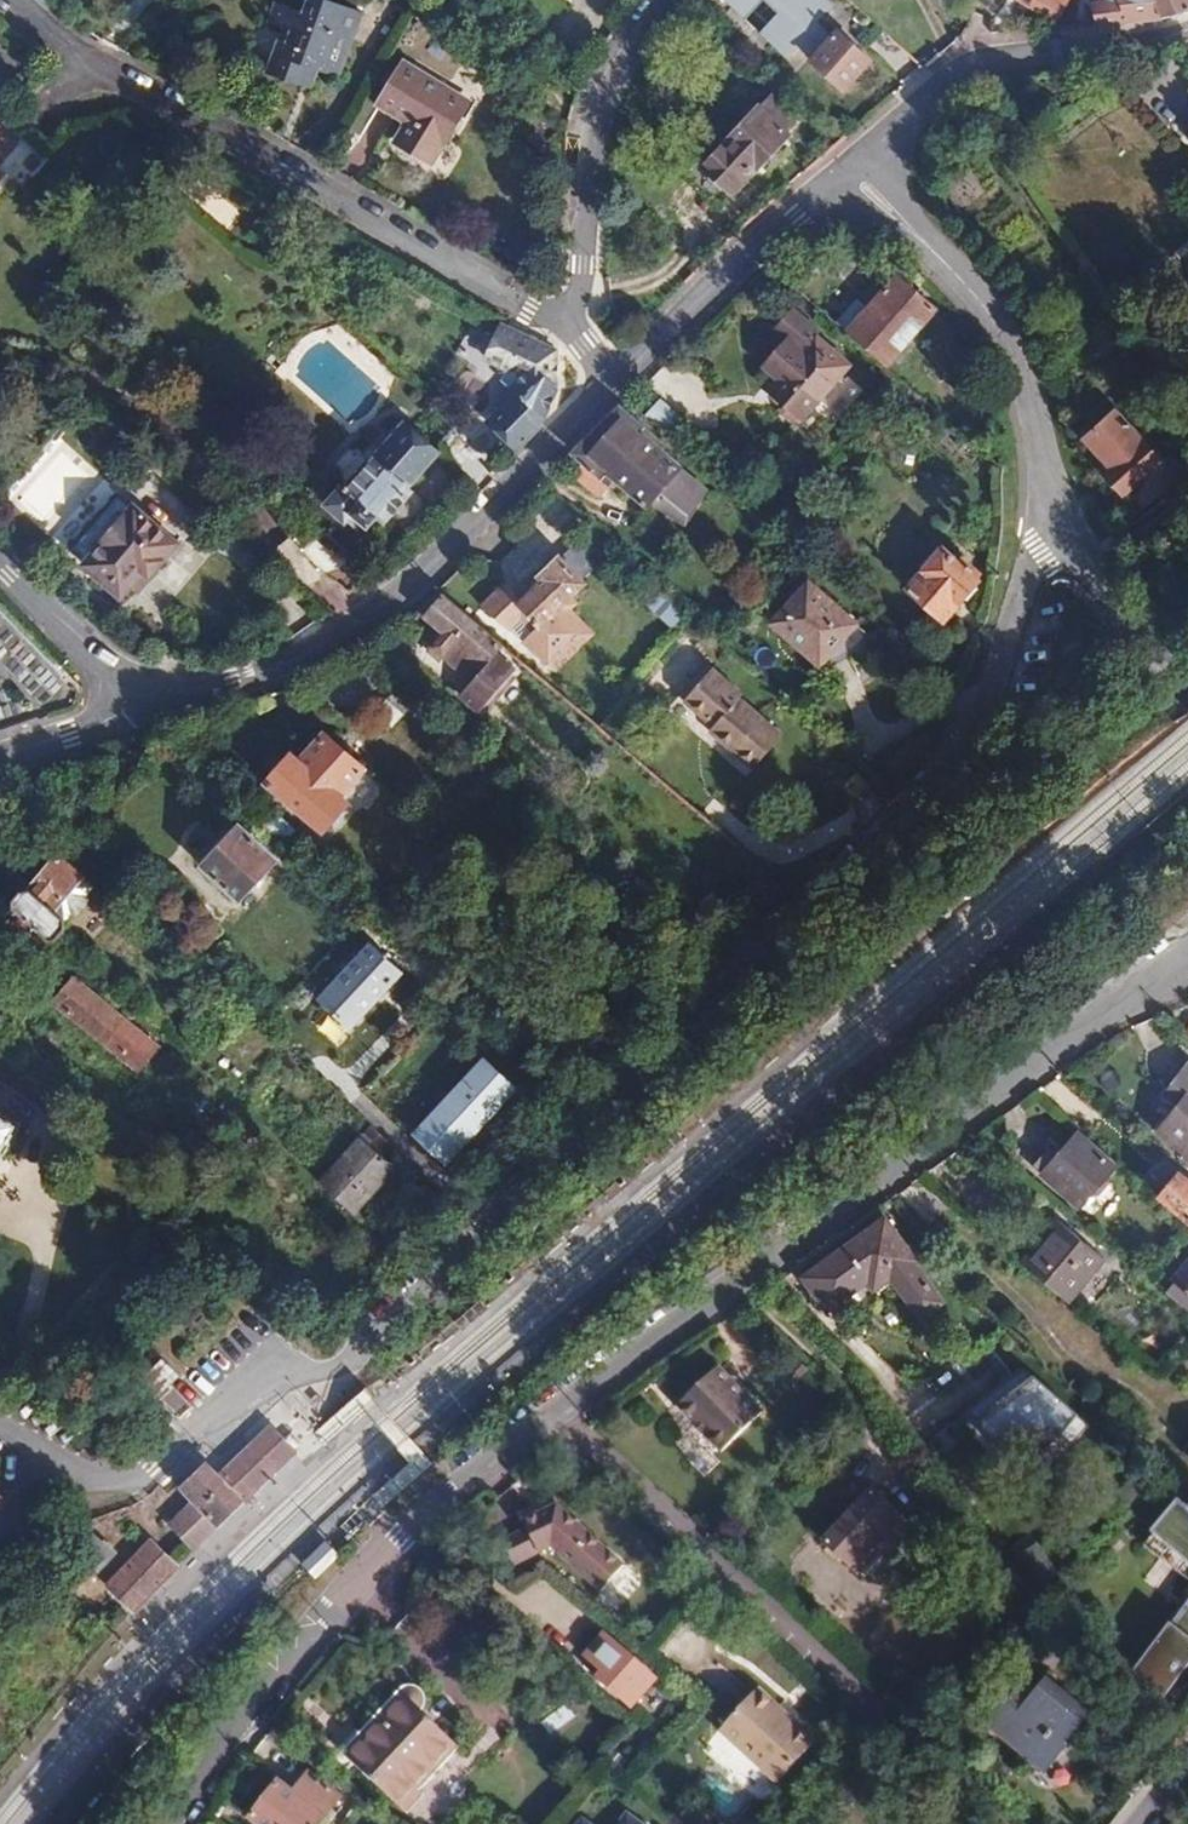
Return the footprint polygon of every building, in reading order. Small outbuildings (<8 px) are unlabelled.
[(332,0),(307,0),(303,12),(277,2),(270,23),(291,30),(287,43),(279,40),(268,73),(282,78),(300,84),(306,67),(319,71),(339,78),(363,11),(332,0)] [(784,54),(796,41),(813,57),(811,59),(845,90),(855,78),(869,63),(835,33),(831,37),(816,21),(831,5),(826,0),(726,0),(784,54)] [(1055,22),(1065,6),(1067,7),(1072,0),(1020,0),(1041,13),(1055,22)] [(1101,1),(1090,3),(1097,26),(1121,23),(1161,18),(1153,0),(1100,0),(1101,1)] [(1161,18),(1175,15),(1187,11),(1187,0),(1153,0),(1161,18)] [(470,101),(404,61),(378,103),(415,126),(405,142),(416,149),(434,160),(470,101)] [(300,84),(313,89),(319,71),(306,67),(300,84)] [(761,105),(703,167),(733,195),(791,133),(786,128),(797,116),(774,96),(763,107),(761,105)] [(17,144),(0,129),(0,164),(17,144)] [(868,307),(847,332),(886,366),(937,308),(915,290),(897,274),(868,307)] [(857,297),(836,322),(847,332),(868,307),(857,297)] [(798,424),(849,365),(799,320),(783,338),(798,351),(787,363),(776,376),(773,373),(762,385),(785,404),(780,408),(780,415),(793,425),(798,424)] [(557,349),(501,324),(485,358),(509,369),(516,361),(528,371),(495,403),(501,408),(488,421),(516,449),(541,425),(557,387),(558,381),(558,371),(557,349)] [(682,419),(658,398),(645,414),(669,435),(682,419)] [(1170,424),(1147,399),(1136,409),(1159,434),(1170,424)] [(659,440),(620,405),(595,431),(572,454),(583,463),(572,476),(600,499),(616,479),(648,506),(660,491),(688,514),(708,491),(680,468),(683,467),(656,444),(659,440)] [(1162,462),(1115,411),(1095,428),(1085,437),(1111,467),(1106,472),(1125,495),(1162,462)] [(439,452),(405,423),(371,462),(358,449),(355,451),(353,452),(351,451),(349,450),(336,465),(337,466),(338,468),(338,471),(336,473),(345,482),(326,504),(345,522),(352,514),(368,527),(378,516),(384,522),(390,515),(404,499),(408,495),(404,491),(417,476),(439,452)] [(1187,494),(1187,476),(1179,486),(1187,494)] [(408,502),(404,499),(390,515),(395,519),(400,520),(403,520),(407,518),(409,516),(411,513),(411,507),(408,502)] [(101,544),(84,565),(101,579),(121,596),(133,581),(143,570),(149,576),(176,544),(133,507),(126,516),(116,508),(109,515),(107,514),(104,515),(100,516),(98,518),(97,520),(97,524),(97,527),(98,528),(91,536),(101,544)] [(944,547),(906,589),(943,622),(958,606),(980,581),(977,578),(980,574),(962,558),(960,561),(944,547)] [(571,597),(585,583),(559,556),(538,576),(543,581),(534,590),(521,603),(504,585),(481,607),(508,630),(509,629),(522,642),(548,664),(580,635),(571,622),(577,616),(571,609),(577,603),(571,597)] [(140,587),(149,576),(143,570),(133,581),(140,587)] [(856,624),(808,582),(771,624),(819,666),(836,647),(856,624)] [(504,645),(438,589),(428,600),(419,611),(443,634),(432,645),(472,681),(460,695),(479,712),(515,670),(496,654),(504,645)] [(648,605),(672,627),(685,613),(661,591),(648,605)] [(594,633),(577,616),(571,622),(580,635),(548,664),(555,670),(573,653),(594,633)] [(786,738),(711,673),(684,704),(759,769),(786,738)] [(266,781),(325,832),(349,804),(340,796),(364,767),(325,734),(313,748),(301,762),(290,753),(266,781)] [(293,831),(270,809),(257,823),(281,844),(293,831)] [(238,900),(276,859),(240,825),(220,847),(202,867),(238,900)] [(41,876),(29,889),(21,891),(13,900),(14,911),(18,915),(39,932),(32,939),(41,948),(48,940),(56,940),(66,928),(66,919),(54,909),(82,876),(83,875),(59,854),(41,876)] [(95,886),(82,876),(54,909),(66,919),(70,914),(77,915),(90,899),(88,894),(95,886)] [(12,921),(32,939),(39,932),(18,915),(12,921)] [(406,972),(372,943),(320,1004),(353,1033),(406,972)] [(157,1047),(74,980),(55,1003),(137,1070),(148,1057),(157,1047)] [(522,1086),(485,1054),(414,1135),(451,1167),(522,1086)] [(1187,1161),(1187,1092),(1158,1132),(1181,1151),(1179,1154),(1187,1161)] [(18,1126),(0,1116),(0,1160),(18,1126)] [(1080,1208),(1116,1167),(1078,1133),(1064,1150),(1057,1158),(1050,1152),(1048,1150),(1044,1155),(1036,1165),(1044,1172),(1042,1174),(1080,1208)] [(373,1194),(395,1170),(360,1138),(318,1182),(353,1215),(373,1194)] [(1058,1144),(1050,1152),(1057,1158),(1064,1150),(1058,1144)] [(1178,1173),(1170,1184),(1159,1196),(1187,1220),(1187,1181),(1178,1173)] [(838,1252),(804,1278),(827,1310),(866,1283),(884,1270),(893,1280),(921,1318),(943,1302),(914,1262),(916,1259),(886,1218),(838,1252)] [(1022,1264),(1068,1303),(1105,1259),(1058,1220),(1043,1239),(1022,1264)] [(1172,1281),(1187,1294),(1187,1262),(1172,1281)] [(893,1280),(884,1270),(866,1283),(873,1294),(893,1280)] [(715,1341),(709,1347),(723,1362),(730,1356),(715,1341)] [(762,1413),(718,1368),(723,1362),(709,1347),(686,1370),(663,1391),(695,1424),(699,1420),(710,1431),(705,1435),(722,1452),(762,1413)] [(166,1393),(181,1373),(163,1361),(149,1381),(166,1393)] [(1033,1475),(1083,1420),(1022,1365),(971,1420),(1033,1475)] [(285,1462),(299,1448),(285,1433),(272,1419),(251,1439),(220,1469),(207,1456),(179,1482),(193,1497),(169,1520),(195,1547),(261,1485),(271,1475),(285,1462)] [(699,1420),(695,1424),(705,1435),(710,1431),(699,1420)] [(854,1514),(826,1544),(858,1574),(863,1569),(876,1555),(880,1559),(885,1554),(904,1571),(927,1545),(907,1527),(908,1525),(873,1493),(854,1514)] [(527,1530),(538,1553),(550,1547),(601,1592),(624,1567),(557,1507),(539,1515),(523,1522),(527,1530)] [(514,1565),(538,1553),(527,1530),(503,1542),(514,1565)] [(98,1574),(117,1554),(94,1532),(75,1553),(98,1574)] [(152,1534),(106,1583),(136,1612),(183,1563),(152,1534)] [(308,1563),(318,1573),(340,1551),(338,1549),(327,1538),(305,1560),(308,1563)] [(867,1573),(880,1559),(876,1555),(863,1569),(867,1573)] [(1119,1670),(1153,1701),(1187,1663),(1187,1645),(1163,1622),(1119,1670)] [(656,1678),(604,1634),(593,1647),(584,1657),(601,1672),(596,1679),(630,1709),(656,1678)] [(736,1701),(747,1683),(712,1662),(701,1680),(736,1701)] [(1066,1745),(1091,1714),(1046,1678),(1036,1691),(1023,1681),(1004,1705),(1008,1708),(991,1729),(1027,1759),(1033,1752),(1051,1766),(1062,1753),(1067,1746),(1066,1745)] [(354,1765),(401,1808),(458,1747),(419,1711),(421,1709),(424,1703),(423,1695),(419,1690),(414,1688),(409,1687),(404,1688),(400,1691),(375,1718),(358,1736),(371,1747),(354,1765)] [(720,1730),(778,1783),(815,1742),(757,1689),(720,1730)] [(342,1754),(354,1765),(371,1747),(358,1736),(342,1754)] [(1045,1773),(1051,1766),(1033,1752),(1027,1759),(1045,1773)] [(341,1797),(308,1772),(293,1792),(277,1780),(262,1800),(248,1818),(256,1823),(320,1823),(341,1797)] [(713,1777),(699,1791),(726,1818),(741,1803),(713,1777)] [(627,1813),(619,1823),(641,1823),(627,1813)]
